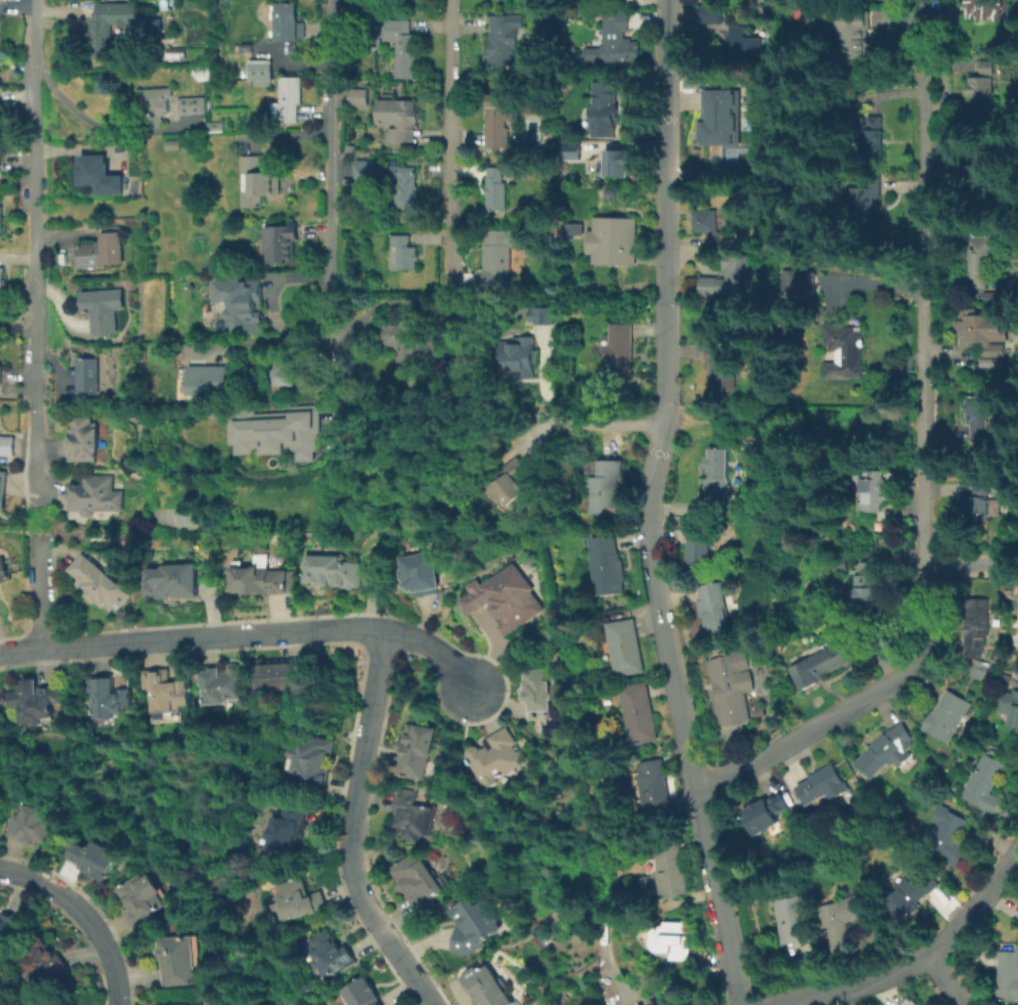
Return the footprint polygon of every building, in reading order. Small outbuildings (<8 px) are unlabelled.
[(743,14),(743,0),(763,0),(763,14),(743,14)] [(970,10),(970,0),(993,0),(992,20),(973,19),(973,10),(970,10)] [(304,21),(305,38),(298,38),(298,39),(275,39),(275,11),(276,11),(276,1),(298,1),(298,21),(304,21)] [(116,2),(116,21),(113,21),(112,46),(91,46),(91,38),(87,38),(87,29),(91,29),(91,20),(93,20),(92,15),(99,15),(99,2),(116,2)] [(723,4),(723,23),(700,23),(699,4),(723,4)] [(631,36),(631,39),(637,39),(637,60),(591,60),(591,46),(600,46),(600,44),(604,44),(604,9),(629,9),(628,30),(625,30),(625,36),(631,36)] [(868,13),(867,38),(872,38),(872,60),(845,59),(846,28),(851,28),(851,12),(868,13)] [(523,14),(523,28),(509,28),(509,41),(515,41),(515,65),(491,65),(491,55),(489,55),(489,37),(491,37),(491,14),(523,14)] [(410,17),(410,31),(414,31),(414,43),(416,43),(416,45),(418,45),(418,53),(416,53),(416,57),(414,57),(414,75),(394,75),(395,37),(377,37),(377,17),(410,17)] [(765,37),(764,59),(730,58),(730,26),(746,26),(746,36),(765,37)] [(371,46),(371,38),(380,38),(380,46),(371,46)] [(185,45),(185,57),(168,57),(168,46),(185,45)] [(253,45),(253,56),(244,56),(244,45),(253,45)] [(585,52),(585,63),(569,63),(568,52),(585,52)] [(272,60),(271,84),(254,84),(254,79),(250,79),(250,60),(272,60)] [(996,62),(995,74),(982,74),(982,61),(996,62)] [(215,79),(207,79),(206,62),(214,62),(215,79)] [(301,76),(300,103),(298,103),(298,121),(272,120),(272,102),(280,102),(280,76),(301,76)] [(997,76),(997,109),(971,109),(971,76),(997,76)] [(616,79),(616,99),(619,99),(619,123),(616,123),(616,133),(594,133),(594,123),(593,123),(593,115),(591,115),(591,101),(593,101),(593,79),(616,79)] [(168,97),(168,113),(161,114),(161,126),(147,127),(146,106),(143,106),(142,89),(172,87),(172,97),(168,97)] [(368,106),(350,106),(349,88),(367,88),(368,106)] [(739,104),(739,117),(736,117),(736,130),(739,130),(739,141),(728,141),(728,142),(707,142),(707,141),(704,141),(704,139),(703,139),(703,131),(704,131),(704,129),(708,129),(708,120),(710,120),(710,112),(708,112),(708,92),(727,92),(727,97),(736,97),(736,104),(739,104)] [(514,94),(514,119),(508,119),(508,121),(505,121),(505,126),(508,126),(508,147),(486,147),(487,93),(514,94)] [(205,111),(180,113),(178,98),(203,96),(205,111)] [(415,99),(415,110),(418,110),(417,121),(417,127),(415,127),(414,144),(388,143),(389,138),(386,138),(386,130),(389,130),(389,127),(396,127),(396,124),(377,124),(377,98),(415,99)] [(882,142),(858,142),(858,127),(862,127),(862,122),(866,122),(866,114),(882,114),(882,142)] [(223,131),(208,132),(208,121),(222,121),(223,131)] [(563,157),(563,138),(581,138),(581,157),(563,157)] [(606,173),(598,173),(598,164),(606,164),(606,145),(633,145),(633,173),(606,173)] [(994,182),(967,184),(968,147),(992,145),(994,182)] [(103,151),(103,159),(107,159),(107,171),(121,171),(121,190),(106,190),(99,190),(99,191),(92,191),(92,181),(78,181),(78,151),(103,151)] [(260,154),(261,172),(274,171),(274,183),(272,183),(272,187),(271,187),(271,194),(261,194),(262,206),(242,207),(241,155),(260,154)] [(354,180),(355,157),(382,157),(382,180),(354,180)] [(415,166),(415,175),(417,175),(417,196),(416,196),(415,210),(405,210),(405,208),(396,208),(396,183),(390,183),(390,166),(415,166)] [(503,166),(503,181),(506,181),(506,209),(487,209),(487,195),(485,195),(485,184),(487,184),(487,166),(503,166)] [(885,174),(884,196),(874,196),(874,223),(854,222),(855,196),(858,196),(858,174),(885,174)] [(605,195),(605,188),(615,188),(615,196),(605,195)] [(717,209),(718,230),(725,230),(725,242),(709,243),(709,232),(695,233),(694,210),(717,209)] [(634,217),(634,231),(636,231),(635,265),(610,265),(611,216),(634,217)] [(573,235),(565,235),(565,221),(582,221),(582,233),(573,233),(573,235)] [(293,240),(294,261),(269,263),(268,253),(267,253),(265,226),(296,224),(297,240),(293,240)] [(525,229),(525,246),(510,246),(510,272),(497,272),(497,289),(477,289),(477,269),(487,269),(487,246),(486,246),(486,229),(525,229)] [(106,268),(80,270),(79,253),(81,253),(81,242),(96,241),(96,240),(100,240),(100,231),(121,230),(123,263),(105,264),(106,268)] [(416,258),(416,268),(389,267),(390,246),(391,246),(391,233),(409,234),(408,245),(416,246),(416,254),(418,254),(418,258),(416,258)] [(985,287),(966,287),(967,236),(993,237),(992,257),(986,257),(985,287)] [(741,267),(741,276),(725,276),(725,267),(721,267),(721,251),(748,251),(748,267),(741,267)] [(817,270),(816,287),(782,286),(783,269),(817,270)] [(697,295),(697,274),(719,274),(719,295),(697,295)] [(240,275),(241,277),(245,277),(245,276),(259,276),(259,284),(261,284),(262,303),(260,303),(260,308),(262,308),(262,317),(260,317),(260,331),(256,331),(256,333),(252,333),(252,331),(245,331),(245,329),(229,329),(228,316),(224,313),(224,307),(228,304),(228,298),(213,298),(213,276),(240,275)] [(116,310),(117,332),(93,334),(92,312),(84,312),(82,291),(122,288),(124,309),(116,310)] [(553,304),(552,322),(534,322),(534,319),(528,319),(529,306),(534,306),(534,304),(553,304)] [(992,314),(992,320),(995,320),(995,335),(992,335),(992,340),(984,340),(985,343),(1006,343),(1006,357),(979,357),(979,344),(980,344),(980,341),(968,341),(968,334),(963,334),(963,320),(968,321),(967,315),(992,314)] [(417,321),(417,333),(422,333),(422,337),(427,338),(427,334),(437,334),(436,358),(427,357),(427,363),(420,362),(420,365),(416,368),(413,368),(411,365),(411,361),(400,361),(401,345),(384,345),(385,322),(403,323),(403,321),(417,321)] [(633,323),(632,376),(610,375),(610,359),(605,359),(605,344),(610,344),(611,322),(633,323)] [(825,361),(838,361),(838,352),(825,352),(825,326),(858,326),(858,331),(865,331),(865,381),(825,381),(825,361)] [(533,335),(533,348),(537,348),(537,361),(533,361),(533,375),(512,375),(512,366),(500,366),(500,339),(512,339),(512,335),(520,335),(520,334),(533,334),(533,335)] [(735,339),(734,371),(736,371),(735,391),(711,390),(711,371),(709,371),(709,360),(706,360),(706,339),(735,339)] [(979,358),(980,367),(1003,366),(1002,356),(979,358)] [(98,358),(99,392),(77,393),(77,375),(69,376),(69,366),(77,366),(77,358),(98,358)] [(297,358),(297,369),(300,368),(300,375),(297,375),(297,384),(277,385),(277,375),(274,375),(274,368),(277,369),(277,359),(297,358)] [(227,364),(228,392),(191,393),(191,365),(227,364)] [(990,395),(990,433),(964,433),(963,396),(990,395)] [(230,413),(235,412),(235,407),(256,406),(257,411),(289,410),(288,403),(324,401),(326,434),(319,434),(320,449),(318,449),(318,460),(296,461),(295,451),(263,453),(263,447),(258,447),(258,452),(238,453),(237,443),(231,443),(230,413)] [(210,416),(210,408),(223,408),(223,416),(210,416)] [(72,415),(90,415),(90,421),(96,421),(96,449),(95,449),(95,460),(69,460),(69,449),(67,449),(67,445),(66,445),(66,435),(68,435),(68,432),(69,432),(69,426),(72,426),(72,415)] [(14,455),(0,455),(0,435),(14,435),(14,455)] [(729,447),(727,495),(705,494),(706,477),(708,477),(708,469),(705,469),(706,457),(709,457),(709,447),(729,447)] [(519,479),(528,490),(529,488),(536,496),(516,513),(505,500),(500,505),(485,487),(495,478),(499,482),(509,473),(504,467),(518,455),(530,469),(519,479)] [(590,462),(624,464),(621,516),(587,514),(590,462)] [(883,470),(883,478),(885,478),(885,492),(888,492),(888,500),(883,500),(883,502),(879,502),(879,511),(857,511),(857,499),(862,499),(861,470),(883,470)] [(82,481),(82,473),(112,473),(112,489),(123,489),(123,509),(94,509),(94,511),(91,515),(85,515),(81,511),(81,509),(70,509),(69,497),(67,497),(67,482),(82,481)] [(989,496),(989,519),(970,519),(970,494),(974,494),(974,482),(998,482),(998,496),(989,496)] [(710,527),(709,563),(688,562),(689,526),(710,527)] [(616,532),(618,549),(620,549),(621,556),(623,555),(625,577),(623,578),(624,589),(599,592),(591,535),(616,532)] [(433,550),(440,587),(438,588),(439,593),(427,595),(427,596),(417,598),(415,590),(414,592),(404,585),(406,582),(405,582),(405,580),(404,580),(402,570),(403,570),(401,558),(419,555),(419,553),(433,550)] [(825,570),(825,555),(847,555),(847,570),(825,570)] [(134,596),(124,609),(121,607),(116,612),(110,608),(108,611),(100,605),(97,608),(86,598),(88,595),(78,586),(81,583),(71,573),(85,556),(134,596)] [(10,578),(0,580),(0,558),(4,557),(10,578)] [(362,563),(361,591),(343,590),(343,588),(317,587),(317,584),(305,584),(306,557),(341,558),(340,563),(362,563)] [(877,559),(877,569),(875,569),(875,584),(878,584),(877,609),(851,608),(851,598),(855,598),(855,587),(857,587),(857,573),(862,573),(862,559),(877,559)] [(197,564),(199,597),(176,599),(176,594),(172,595),(173,598),(157,599),(157,598),(149,598),(148,585),(150,585),(149,569),(164,568),(164,566),(197,564)] [(511,568),(544,611),(510,637),(487,607),(472,619),(462,605),(511,568)] [(270,570),(269,576),(293,574),(294,596),(288,596),(289,598),(268,599),(268,601),(258,602),(258,603),(247,604),(247,600),(232,600),(231,575),(257,574),(257,571),(270,570)] [(726,610),(730,629),(709,633),(705,614),(700,615),(696,599),(700,598),(697,584),(721,580),(724,595),(726,610)] [(988,599),(988,637),(985,637),(985,642),(980,661),(961,655),(965,641),(965,638),(964,638),(964,621),(966,621),(966,598),(988,599)] [(1016,602),(1017,602),(1017,661),(1015,661),(1015,649),(1010,649),(1010,621),(1017,621),(1016,602)] [(644,670),(617,673),(608,620),(634,617),(644,670)] [(847,640),(856,656),(824,673),(825,675),(820,678),(820,680),(802,689),(791,667),(827,649),(827,644),(831,640),(842,640),(843,642),(847,640)] [(745,651),(757,703),(746,705),(749,722),(721,728),(706,660),(745,651)] [(295,687),(259,690),(257,663),(259,663),(259,662),(268,661),(268,658),(300,656),(301,674),(294,675),(295,687)] [(987,668),(979,682),(969,676),(974,667),(972,667),(974,660),(988,663),(987,668)] [(220,664),(221,672),(227,672),(226,665),(239,664),(239,669),(246,668),(247,681),(243,682),(245,698),(227,700),(227,703),(204,705),(203,685),(202,685),(201,666),(220,664)] [(169,668),(169,681),(187,680),(188,686),(189,686),(190,705),(180,705),(181,720),(153,722),(152,717),(154,717),(153,688),(145,689),(144,669),(169,668)] [(545,669),(545,681),(549,681),(550,693),(551,694),(552,698),(550,701),(551,710),(546,711),(546,718),(527,719),(526,702),(525,699),(525,694),(526,692),(524,670),(545,669)] [(1013,675),(1011,685),(998,682),(999,676),(1002,677),(1003,673),(1013,675)] [(114,674),(115,692),(119,692),(119,689),(129,688),(131,710),(123,711),(123,717),(97,719),(95,693),(90,693),(89,675),(114,674)] [(38,677),(38,686),(62,684),(63,702),(53,703),(54,716),(42,717),(43,722),(41,725),(37,725),(34,723),(34,721),(20,723),(19,706),(10,706),(9,691),(18,690),(18,683),(24,683),(24,678),(38,677)] [(661,740),(635,746),(623,686),(649,681),(661,740)] [(971,703),(948,744),(922,729),(932,710),(934,711),(946,689),(971,703)] [(1010,691),(1017,692),(1017,733),(1001,730),(1004,716),(995,715),(999,694),(1009,696),(1010,691)] [(436,727),(431,755),(430,755),(425,778),(400,774),(404,751),(399,750),(401,738),(404,738),(405,733),(406,733),(408,723),(436,727)] [(904,724),(914,740),(912,742),(915,745),(909,751),(914,755),(901,769),(895,764),(893,766),(890,763),(877,777),(858,763),(886,732),(888,734),(904,724)] [(512,746),(515,752),(516,751),(524,763),(498,779),(500,783),(490,789),(488,786),(486,787),(468,757),(470,756),(469,754),(470,749),(475,746),(480,748),(481,750),(488,746),(490,750),(494,747),(488,738),(506,727),(516,744),(512,746)] [(333,737),(331,752),(327,752),(326,761),(324,761),(323,768),(328,768),(324,793),(298,789),(300,774),(290,772),(293,757),(291,756),(288,752),(288,747),(292,745),(295,746),(297,737),(308,739),(309,733),(333,737)] [(994,814),(961,798),(984,752),(1004,762),(990,792),(1002,798),(994,814)] [(663,758),(673,818),(648,823),(643,794),(638,795),(635,778),(642,777),(639,762),(663,758)] [(850,791),(832,802),(828,795),(807,805),(797,788),(811,780),(810,777),(834,764),(850,791)] [(433,805),(427,837),(418,835),(417,841),(394,837),(398,813),(393,812),(398,787),(418,791),(416,802),(433,805)] [(781,792),(789,807),(777,814),(782,822),(758,836),(743,810),(750,806),(750,805),(759,799),(760,801),(768,797),(769,799),(781,792)] [(306,804),(303,825),(300,824),(299,831),(302,832),(301,845),(296,844),(295,854),(266,851),(268,838),(266,836),(267,831),(270,828),(273,813),(282,815),(284,801),(306,804)] [(44,808),(42,816),(51,819),(48,829),(50,829),(46,843),(35,840),(34,843),(5,835),(11,811),(19,813),(22,802),(44,808)] [(943,855),(928,847),(939,824),(933,821),(941,805),(967,819),(957,840),(971,854),(957,868),(943,855)] [(95,839),(120,853),(105,880),(67,858),(77,840),(90,848),(95,839)] [(682,842),(692,892),(666,897),(661,874),(659,875),(654,848),(682,842)] [(420,860),(420,861),(423,859),(443,889),(432,897),(436,904),(419,916),(405,896),(409,893),(408,891),(406,892),(401,891),(398,887),(400,882),(401,881),(399,877),(395,876),(393,872),(393,868),(392,866),(413,851),(416,855),(419,855),(420,858),(420,860)] [(940,884),(918,902),(925,911),(908,926),(884,896),(907,877),(910,881),(927,868),(940,884)] [(153,872),(164,891),(160,894),(166,905),(154,912),(159,920),(139,933),(126,912),(132,908),(119,888),(143,873),(146,877),(153,872)] [(303,877),(310,894),(322,889),(329,908),(310,916),(309,913),(286,923),(282,913),(279,914),(275,905),(280,903),(274,888),(303,877)] [(811,938),(784,943),(774,895),(801,890),(811,938)] [(849,922),(854,948),(838,951),(833,926),(827,927),(823,905),(846,900),(867,890),(876,908),(849,922)] [(474,897),(479,904),(485,900),(494,913),(497,914),(500,918),(499,922),(503,928),(482,942),(484,945),(470,954),(453,951),(458,925),(464,926),(453,910),(474,897)] [(9,945),(0,941),(0,914),(2,915),(4,911),(20,917),(9,945)] [(689,922),(688,934),(692,934),(696,938),(696,943),(692,943),(691,959),(672,958),(672,951),(658,951),(652,945),(653,931),(660,924),(665,925),(665,921),(689,922)] [(332,937),(334,940),(337,938),(342,946),(347,944),(357,960),(341,970),(340,968),(327,976),(326,974),(324,974),(321,969),(322,967),(320,968),(317,967),(314,963),(315,960),(316,959),(312,952),(316,949),(310,938),(327,928),(328,930),(330,930),(333,934),(332,937)] [(50,942),(52,946),(54,945),(55,947),(57,947),(59,951),(59,953),(60,954),(64,952),(72,965),(70,967),(72,970),(53,982),(52,980),(42,986),(35,973),(34,974),(29,967),(32,966),(27,958),(31,955),(26,946),(46,934),(51,941),(50,942)] [(192,934),(195,987),(163,989),(161,958),(160,958),(156,955),(156,948),(159,945),(158,936),(192,934)] [(999,951),(1017,951),(1017,1002),(999,1002),(999,951)] [(514,1003),(511,1004),(478,1004),(474,999),(477,997),(476,995),(473,996),(461,977),(477,965),(480,970),(488,964),(514,1003)] [(379,999),(383,1004),(353,1004),(344,991),(367,976),(371,982),(372,982),(378,991),(377,991),(381,998),(379,999)] [(910,996),(921,1004),(903,1004),(910,996)]
